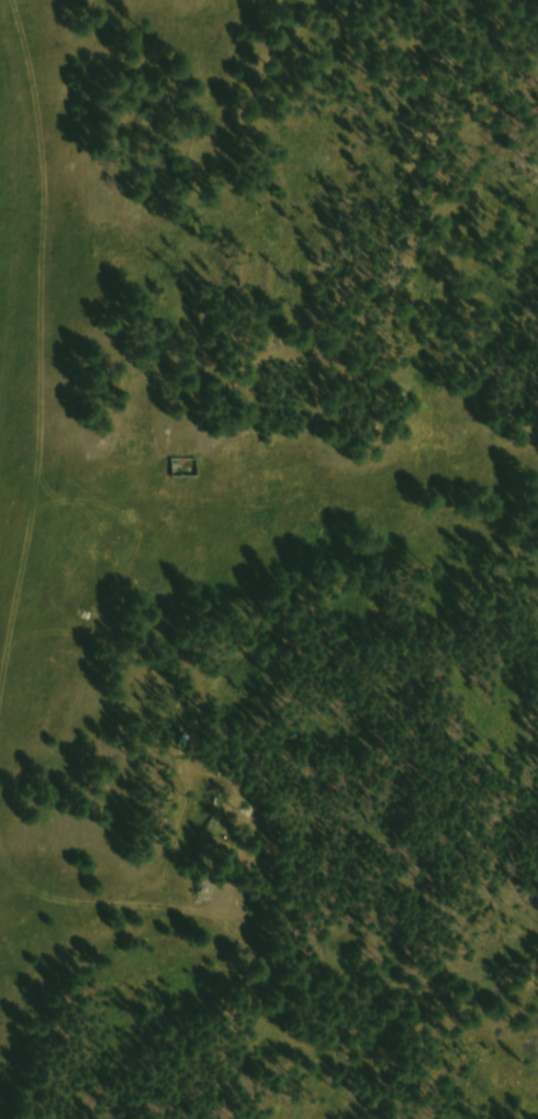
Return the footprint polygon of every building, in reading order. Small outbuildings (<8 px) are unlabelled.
[(175,462),(175,480),(200,480),(200,462),(175,462)]
